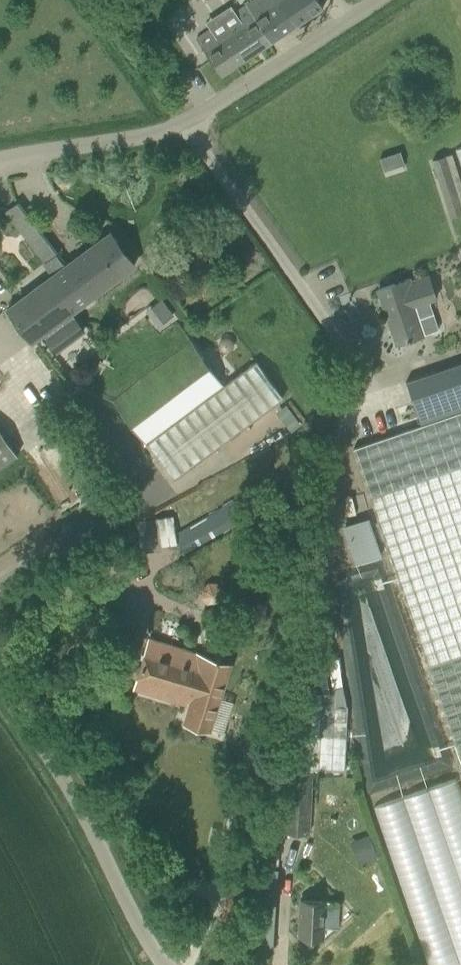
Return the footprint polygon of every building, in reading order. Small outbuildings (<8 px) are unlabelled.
[(271,42),(323,7),(319,0),(254,0),(252,2),(260,14),(254,17),(271,42)] [(267,45),(271,42),(254,17),(260,14),(252,2),(250,3),(236,13),(239,18),(215,33),(212,28),(198,38),(209,56),(191,68),(204,87),(230,70),(267,45)] [(380,158),(384,170),(402,164),(405,163),(400,151),(380,158)] [(453,153),(432,159),(450,217),(460,214),(460,180),(453,153)] [(54,177),(60,184),(68,178),(62,170),(54,177)] [(84,330),(71,312),(135,264),(111,232),(8,308),(32,341),(43,333),(56,351),(84,330)] [(429,273),(411,280),(410,278),(378,289),(397,343),(439,329),(429,299),(437,297),(429,273)] [(162,298),(152,306),(164,323),(174,315),(162,298)] [(225,352),(226,352),(227,352),(229,352),(230,351),(231,350),(232,349),(233,348),(234,347),(234,345),(234,344),(233,342),(233,341),(232,340),(231,339),(230,338),(228,338),(227,337),(225,337),(224,338),(223,338),(221,339),(220,340),(220,342),(219,343),(219,344),(219,346),(219,347),(220,349),(221,350),(222,351),(223,352),(225,352)] [(146,443),(224,385),(191,341),(113,398),(146,443)] [(224,385),(146,443),(172,479),(284,396),(257,361),(224,385)] [(407,381),(421,424),(354,448),(460,762),(460,363),(407,381)] [(18,455),(0,429),(0,467),(18,455)] [(245,521),(235,501),(174,534),(184,553),(245,521)] [(135,517),(137,545),(173,543),(172,515),(135,517)] [(377,547),(379,546),(369,516),(344,525),(355,554),(353,554),(356,564),(380,556),(377,547)] [(208,672),(212,659),(150,640),(136,686),(181,700),(189,674),(192,675),(194,668),(208,672)] [(189,674),(181,700),(192,703),(187,721),(209,728),(229,664),(219,661),(220,658),(217,657),(216,660),(212,659),(208,672),(194,668),(192,675),(189,674)] [(284,830),(310,832),(313,770),(345,771),(347,738),(346,738),(347,705),(334,705),(335,692),(296,690),(293,769),(287,768),(285,795),(283,830),(284,830)] [(460,964),(460,790),(457,780),(374,806),(429,964),(457,964),(460,964)] [(284,842),(284,830),(283,830),(285,795),(276,795),(274,841),(284,842)] [(370,834),(357,839),(366,864),(379,860),(370,834)] [(325,927),(338,928),(339,901),(301,899),(299,936),(324,937),(325,927)]
